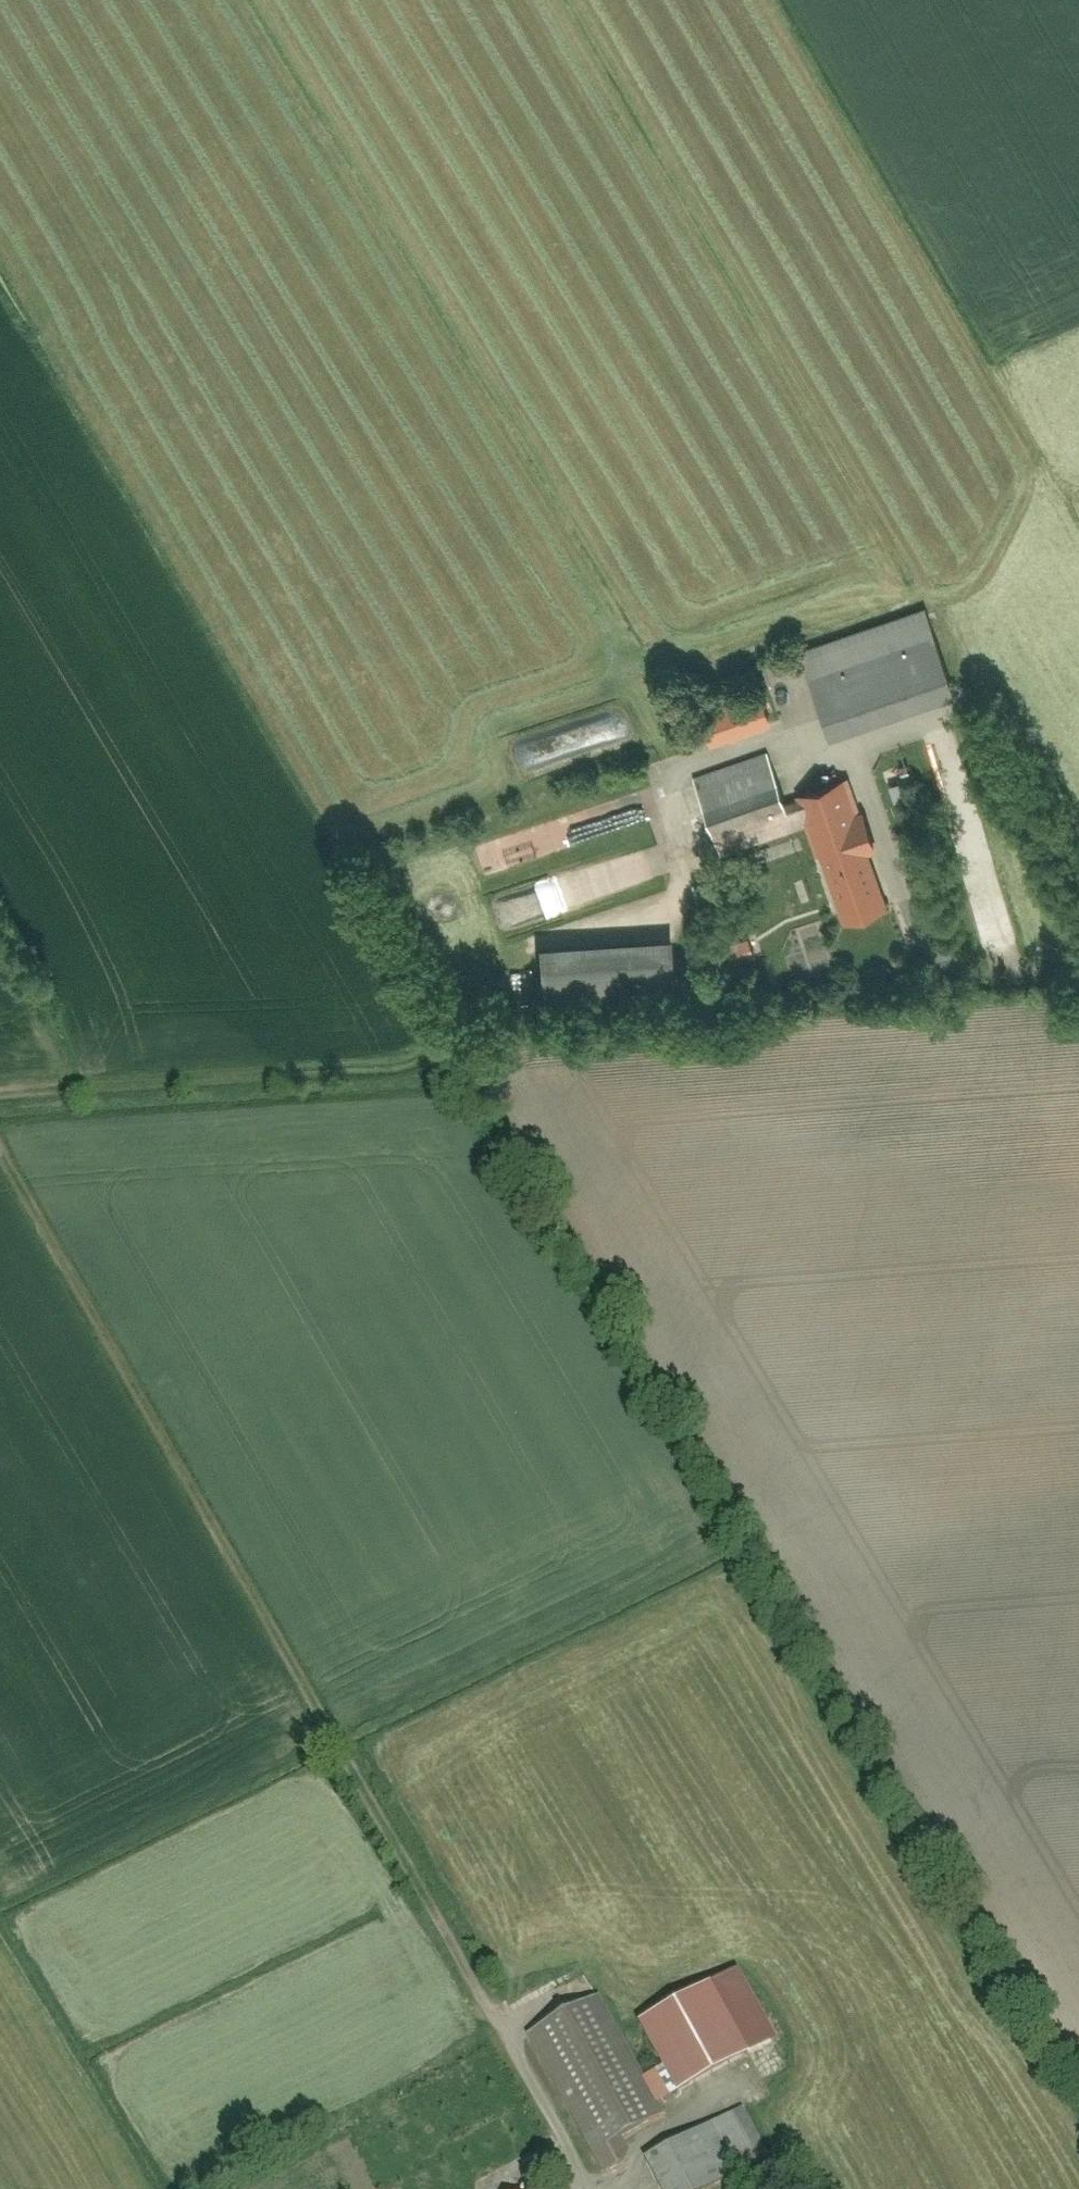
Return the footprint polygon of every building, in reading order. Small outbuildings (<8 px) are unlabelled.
[(804,648),(831,736),(955,698),(928,610),(804,648)] [(808,824),(842,927),(888,912),(844,783),(785,802),(769,754),(695,779),(715,839),(763,823),(768,838),(808,824)] [(708,1987),(640,2027),(679,2094),(748,2054),(708,1987)] [(577,2012),(526,2042),(606,2179),(628,2166),(616,2145),(645,2128),(577,2012)] [(660,2188),(711,2188),(760,2163),(735,2116),(646,2163),(660,2188)]
